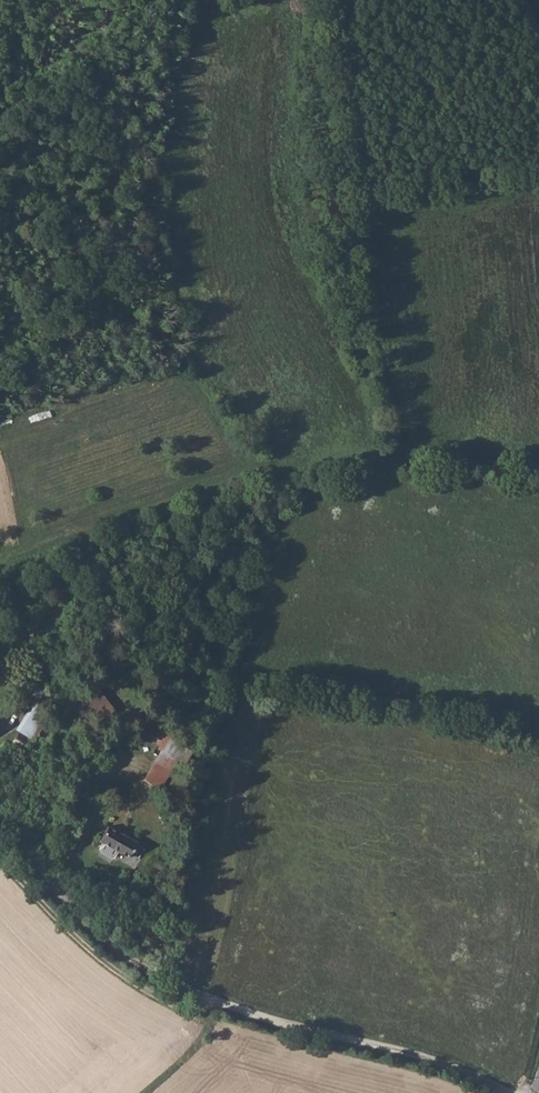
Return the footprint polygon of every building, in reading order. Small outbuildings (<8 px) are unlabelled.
[(37,702),(33,701),(16,729),(34,740),(37,735),(34,733),(42,721),(48,710),(55,701),(42,693),(37,702)] [(170,734),(160,751),(150,768),(163,778),(175,762),(184,768),(196,750),(170,734)] [(138,843),(108,825),(100,842),(128,858),(138,843)]
